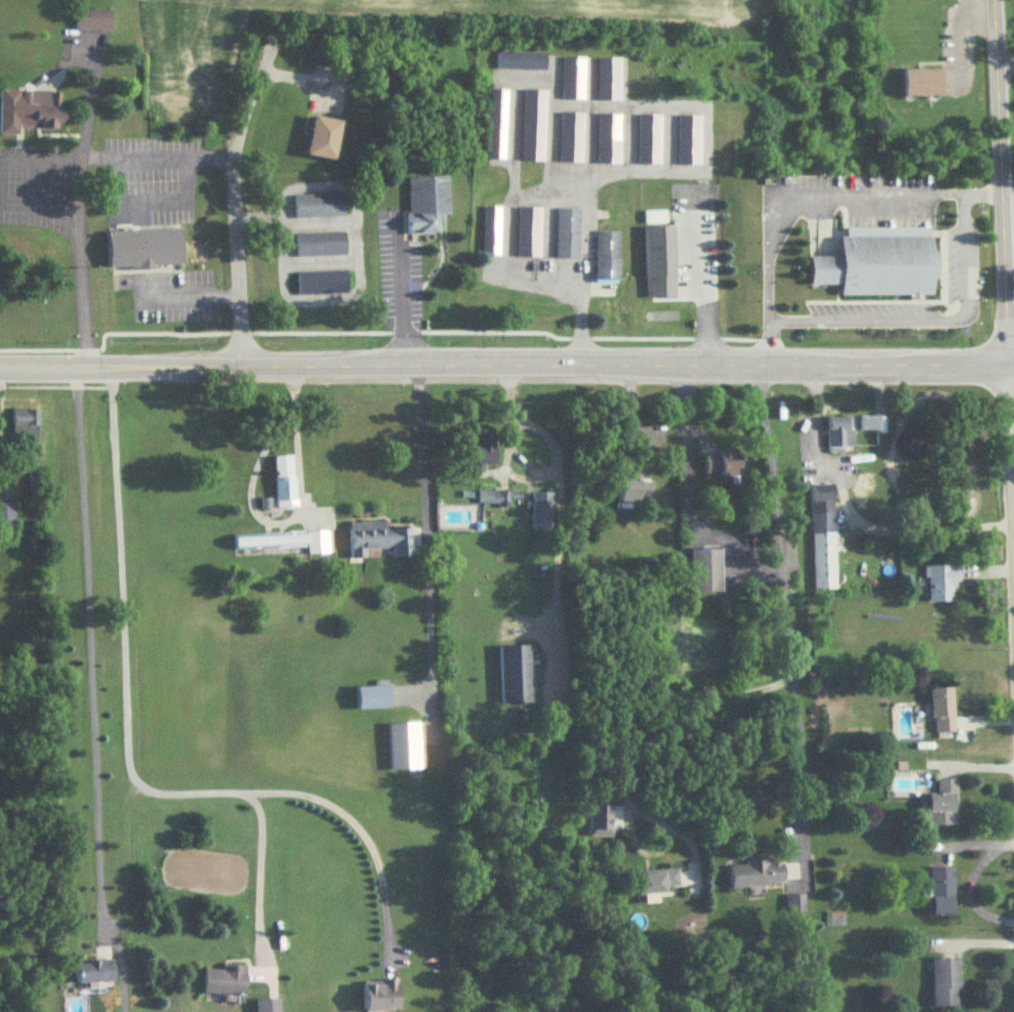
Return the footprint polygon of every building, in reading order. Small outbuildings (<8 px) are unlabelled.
[(111,11),(76,11),(76,31),(111,31),(111,11)] [(506,70),(546,70),(546,54),(496,54),(495,81),(505,81),(506,70)] [(585,100),(585,58),(563,58),(563,100),(585,100)] [(598,101),(621,101),(621,59),(598,59),(598,101)] [(943,70),(903,70),(903,97),(942,97),(943,70)] [(505,161),(506,90),(490,90),(489,161),(505,161)] [(20,136),(20,130),(62,130),(63,92),(0,91),(0,135),(20,136)] [(546,92),(523,91),(522,161),(545,162),(546,92)] [(583,164),(584,114),(561,114),(560,164),(583,164)] [(621,165),(621,114),(597,114),(597,165),(621,165)] [(661,115),(638,115),(638,165),(661,165),(661,115)] [(701,165),(701,116),(678,116),(678,165),(701,165)] [(336,161),(343,122),(314,117),(307,156),(336,161)] [(408,179),(409,235),(440,235),(439,216),(449,216),(448,178),(408,179)] [(344,218),(344,196),(295,196),(295,219),(344,218)] [(501,208),(484,208),(484,257),(501,257),(501,208)] [(518,259),(541,259),(541,209),(518,209),(518,259)] [(580,259),(580,210),(557,210),(557,259),(580,259)] [(676,299),(676,228),(646,228),(646,299),(676,299)] [(811,258),(811,287),(841,286),(841,298),(935,296),(934,228),(847,229),(847,237),(841,238),(842,258),(811,258)] [(111,270),(183,267),(182,230),(110,232),(111,270)] [(620,283),(620,233),(597,233),(597,283),(620,283)] [(297,235),(297,258),(346,257),(346,234),(297,235)] [(297,273),(297,295),(347,295),(347,273),(297,273)] [(12,437),(39,437),(39,410),(12,410),(12,437)] [(828,418),(829,448),(854,448),(854,434),(885,433),(885,417),(828,418)] [(496,434),(476,434),(476,467),(496,467),(496,434)] [(741,476),(741,451),(703,451),(703,476),(741,476)] [(274,457),(275,507),(295,507),(295,457),(274,457)] [(616,503),(653,503),(653,479),(616,479),(616,503)] [(810,485),(812,591),(836,590),(834,485),(810,485)] [(552,493),(531,493),(531,530),(552,530),(552,493)] [(15,542),(15,504),(0,504),(0,542),(15,542)] [(348,524),(350,551),(393,548),(394,558),(413,557),(412,529),(387,531),(386,522),(348,524)] [(307,549),(307,555),(329,554),(328,532),(232,535),(232,552),(307,549)] [(722,550),(690,550),(690,594),(723,593),(722,550)] [(956,603),(956,566),(929,566),(929,603),(956,603)] [(500,705),(531,705),(531,647),(500,647),(500,705)] [(955,733),(954,689),(932,689),(933,734),(955,733)] [(388,725),(389,772),(421,771),(420,724),(388,725)] [(956,827),(956,779),(937,779),(937,794),(927,794),(927,827),(956,827)] [(784,865),(769,866),(769,862),(729,865),(731,890),(786,886),(784,865)] [(955,868),(931,868),(931,918),(955,918),(955,868)] [(635,872),(636,894),(679,893),(679,871),(635,872)] [(788,910),(797,910),(797,903),(803,903),(803,897),(788,897),(788,910)] [(933,960),(933,1009),(959,1009),(959,960),(933,960)] [(114,983),(114,961),(75,961),(75,983),(114,983)] [(204,968),(203,995),(246,996),(247,969),(204,968)] [(364,1011),(401,1011),(400,981),(363,982),(364,1011)] [(257,1011),(281,1011),(281,1000),(257,1000),(257,1011)]
